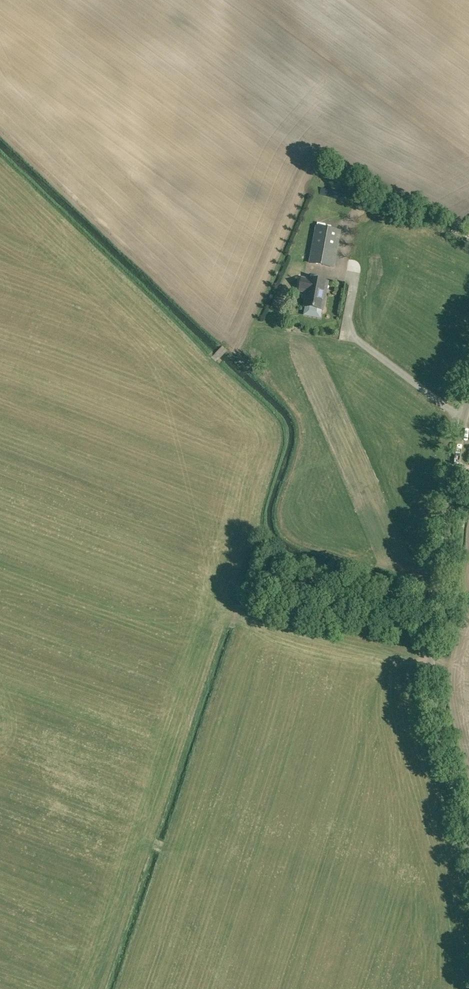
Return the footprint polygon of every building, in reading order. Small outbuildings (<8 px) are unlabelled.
[(333,267),(340,231),(316,227),(310,262),(333,267)] [(323,309),(327,282),(310,279),(305,306),(323,309)] [(226,347),(217,357),(222,362),(231,352),(226,347)]
